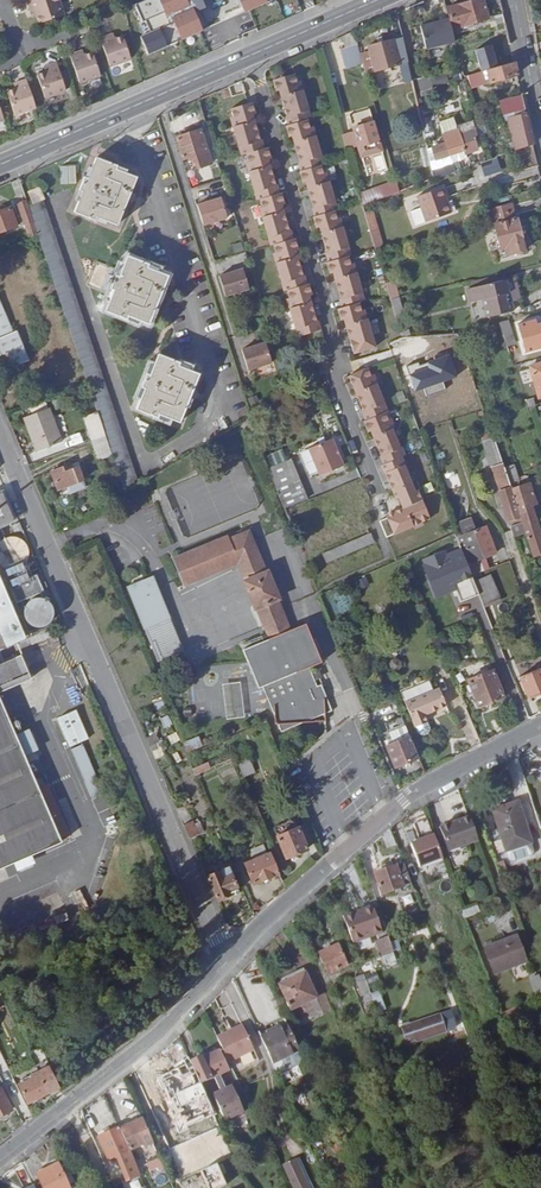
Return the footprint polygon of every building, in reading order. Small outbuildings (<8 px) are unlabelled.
[(55,18),(66,15),(61,0),(28,0),(31,11),(37,9),(38,14),(41,22),(55,18)] [(148,14),(162,8),(172,4),(171,0),(143,0),(148,14)] [(214,0),(181,0),(172,4),(175,15),(186,11),(214,0)] [(483,0),(474,0),(446,8),(452,29),(488,18),(486,13),(483,0)] [(175,15),(172,4),(162,8),(166,19),(175,15)] [(505,23),(503,13),(494,16),(493,11),(486,13),(488,18),(491,28),(498,25),(497,24),(505,23)] [(454,41),(448,18),(420,25),(425,48),(454,41)] [(357,44),(353,31),(341,37),(345,48),(357,44)] [(109,34),(100,37),(110,66),(131,58),(123,36),(115,38),(111,39),(109,34)] [(407,62),(402,37),(397,38),(367,46),(369,51),(374,71),(407,62)] [(361,59),(357,44),(345,48),(339,49),(345,69),(363,64),(361,59)] [(78,51),(70,54),(79,82),(100,75),(92,52),(84,55),(80,56),(78,51)] [(374,71),(369,51),(360,53),(361,59),(363,64),(365,73),(374,71)] [(66,90),(56,62),(47,65),(49,70),(45,71),(37,74),(45,97),(66,90)] [(471,88),(517,75),(514,62),(488,69),(467,75),(471,88)] [(280,100),(283,99),(288,115),(285,116),(288,124),(289,124),(307,119),(308,118),(306,111),(308,110),(302,89),(300,90),(295,73),(272,80),(275,91),(278,90),(280,100)] [(36,108),(26,79),(17,82),(19,88),(16,89),(7,92),(15,115),(36,108)] [(525,109),(522,95),(498,101),(502,116),(525,109)] [(241,145),(243,153),(262,148),(264,148),(261,139),(258,140),(253,123),(256,123),(253,113),(256,112),(253,101),(248,102),(231,107),(236,124),(233,125),(238,146),(241,145)] [(533,143),(526,113),(513,116),(514,119),(517,131),(521,148),(533,143)] [(433,130),(430,117),(421,120),(425,132),(433,130)] [(456,126),(453,117),(439,122),(442,134),(457,129),(456,126)] [(288,124),(286,125),(289,136),(292,136),(294,145),(297,145),(301,161),(298,162),(300,171),(302,170),(321,165),(318,156),(321,155),(315,135),(312,135),(307,119),(289,124),(288,124)] [(517,131),(514,119),(508,120),(511,132),(517,131)] [(478,150),(474,137),(478,136),(473,120),(456,126),(457,129),(442,134),(445,142),(430,147),(434,159),(435,161),(436,161),(464,150),(465,154),(478,150)] [(380,151),(371,122),(352,128),(357,143),(361,157),(380,151)] [(484,134),(481,123),(475,125),(478,136),(484,134)] [(218,161),(207,128),(202,130),(202,129),(175,137),(182,159),(193,156),(197,168),(218,161)] [(361,157),(357,143),(344,146),(348,161),(361,157)] [(243,153),(241,153),(247,170),(244,171),(250,192),(253,191),(256,199),(278,193),(279,192),(276,183),(273,184),(268,168),(271,167),(269,158),(272,157),(269,146),(264,148),(262,148),(243,153)] [(452,163),(467,158),(465,154),(464,150),(436,161),(438,168),(452,163)] [(480,163),(486,176),(502,170),(497,156),(480,163)] [(117,225),(136,177),(115,169),(117,165),(96,157),(87,177),(84,176),(78,190),(82,191),(74,212),(95,220),(96,216),(117,225)] [(438,168),(436,161),(435,161),(434,159),(429,161),(429,162),(431,170),(438,168)] [(455,172),(452,163),(438,168),(431,170),(433,180),(455,172)] [(300,171),(299,171),(302,183),(305,182),(307,191),(310,190),(314,207),(312,208),(314,215),(315,215),(335,209),(332,201),(335,200),(329,179),(326,180),(321,165),(302,170),(300,171)] [(400,192),(396,181),(384,185),(388,196),(400,192)] [(388,196),(384,185),(371,190),(375,201),(388,196)] [(44,199),(39,187),(28,191),(33,203),(42,199),(44,199)] [(451,213),(442,187),(416,196),(420,208),(426,222),(451,213)] [(375,201),(371,190),(358,194),(362,206),(375,201)] [(278,193),(256,199),(261,216),(258,217),(265,237),(268,237),(270,245),(292,239),(293,238),(291,230),(288,231),(282,214),(285,213),(282,204),(285,203),(282,192),(279,192),(278,193)] [(227,218),(221,197),(197,205),(203,225),(227,218)] [(46,209),(42,199),(33,203),(27,206),(30,214),(46,209)] [(27,206),(26,200),(17,203),(29,237),(37,234),(36,230),(33,222),(30,214),(27,206)] [(522,238),(517,218),(515,218),(512,204),(490,210),(500,249),(505,248),(507,255),(524,250),(522,244),(523,243),(522,238)] [(10,206),(0,210),(0,232),(17,225),(10,206)] [(426,222),(420,208),(410,211),(415,226),(426,222)] [(48,217),(46,209),(30,214),(33,222),(48,217)] [(314,215),(312,216),(316,227),(318,227),(321,236),(324,235),(328,252),(326,253),(328,262),(329,261),(349,254),(347,246),(350,245),(343,225),(340,226),(335,209),(315,215),(314,215)] [(378,230),(372,211),(364,213),(370,232),(378,230)] [(291,230),(285,213),(282,214),(288,231),(291,230)] [(51,225),(48,217),(33,222),(36,230),(51,225)] [(53,233),(51,225),(36,230),(37,234),(37,236),(38,238),(53,233)] [(383,245),(378,230),(370,232),(375,248),(383,245)] [(56,242),(53,233),(38,238),(41,247),(56,242)] [(292,239),(270,245),(275,262),(273,262),(279,283),(282,282),(285,290),(305,284),(303,275),(300,276),(296,259),(299,258),(296,249),(299,248),(296,237),(292,239)] [(59,250),(56,242),(41,247),(44,255),(59,250)] [(62,258),(59,250),(44,255),(47,263),(62,258)] [(328,262),(326,263),(329,274),(332,273),(334,282),(337,281),(342,298),(339,299),(341,307),(343,307),(361,301),(362,300),(360,292),(363,291),(357,271),(354,272),(349,254),(329,261),(328,262)] [(148,324),(167,275),(146,267),(148,264),(126,255),(120,272),(96,261),(87,285),(111,295),(105,311),(126,319),(128,315),(148,324)] [(64,265),(62,258),(47,263),(49,271),(64,265)] [(67,273),(64,265),(49,271),(52,279),(67,273)] [(249,289),(242,268),(218,276),(224,297),(249,289)] [(70,282),(67,273),(52,279),(55,287),(70,282)] [(398,298),(393,280),(385,283),(390,299),(398,298)] [(513,311),(505,280),(467,289),(470,302),(482,299),(486,318),(513,311)] [(73,290),(70,282),(55,287),(58,295),(73,290)] [(305,284),(285,290),(290,308),(287,309),(294,329),(297,328),(299,336),(320,329),(318,321),(315,322),(310,305),(313,304),(310,295),(312,294),(309,283),(305,284)] [(75,298),(73,290),(58,295),(60,303),(75,298)] [(78,306),(75,298),(60,303),(63,311),(78,306)] [(411,337),(398,298),(390,299),(401,338),(411,337)] [(341,307),(336,309),(340,320),(343,319),(345,328),(348,327),(353,344),(351,345),(353,353),(375,346),(372,338),(375,337),(369,316),(366,317),(361,301),(343,307),(341,307)] [(17,329),(12,331),(0,302),(0,355),(7,352),(11,361),(18,378),(29,373),(24,362),(29,360),(17,329)] [(81,314),(78,306),(63,311),(66,319),(81,314)] [(84,322),(81,314),(66,319),(68,327),(84,322)] [(516,344),(508,319),(498,322),(507,347),(516,344)] [(536,324),(535,320),(529,321),(529,320),(516,324),(524,352),(540,348),(540,322),(536,324)] [(86,330),(84,322),(68,327),(71,335),(86,330)] [(89,338),(86,330),(71,335),(73,343),(89,338)] [(92,347),(89,338),(73,343),(76,351),(92,347)] [(272,363),(265,342),(241,349),(247,370),(272,363)] [(94,354),(92,347),(76,351),(79,359),(94,354)] [(449,351),(407,366),(415,391),(458,377),(449,351)] [(97,362),(94,354),(79,359),(82,367),(97,362)] [(179,422),(198,374),(177,366),(179,362),(158,354),(149,374),(146,373),(141,387),(144,388),(136,409),(157,417),(158,413),(179,422)] [(100,370),(97,362),(82,367),(84,376),(100,370)] [(529,366),(538,399),(540,398),(540,362),(529,366)] [(368,368),(349,376),(357,396),(360,395),(366,411),(363,412),(367,420),(386,412),(383,405),(386,403),(377,384),(375,385),(368,368)] [(102,379),(100,370),(84,376),(87,384),(102,379)] [(105,387),(102,379),(87,384),(90,392),(105,387)] [(108,394),(105,387),(90,392),(92,399),(108,394)] [(110,403),(108,394),(92,399),(95,408),(110,403)] [(360,395),(357,396),(363,412),(366,411),(360,395)] [(535,405),(533,398),(525,401),(527,407),(535,405)] [(113,411),(110,403),(95,408),(97,412),(98,416),(113,411)] [(62,442),(48,408),(23,417),(36,451),(62,442)] [(116,419),(113,411),(98,416),(101,424),(116,419)] [(367,420),(363,421),(368,432),(371,431),(374,440),(377,439),(383,455),(380,456),(383,464),(403,457),(404,456),(401,449),(393,429),(395,428),(389,411),(386,412),(367,420)] [(103,432),(101,424),(98,416),(97,412),(83,417),(91,441),(104,435),(103,432)] [(119,427),(116,419),(101,424),(103,432),(119,427)] [(121,434),(119,427),(103,432),(104,435),(106,440),(121,434)] [(493,438),(490,430),(480,434),(483,442),(493,438)] [(329,432),(306,442),(317,468),(340,458),(329,432)] [(109,448),(124,443),(121,434),(106,440),(109,448)] [(111,456),(109,448),(106,440),(104,435),(91,441),(97,460),(111,456)] [(504,469),(493,438),(483,442),(491,467),(499,491),(510,488),(504,469)] [(377,439),(374,440),(380,456),(383,455),(377,439)] [(127,451),(124,443),(109,448),(111,456),(127,451)] [(129,459),(127,451),(111,456),(114,464),(129,459)] [(281,451),(267,453),(268,463),(282,462),(281,451)] [(294,458),(273,464),(270,453),(265,454),(282,507),(307,500),(294,458)] [(383,464),(380,465),(384,473),(386,473),(393,489),(390,490),(393,500),(396,498),(400,509),(422,500),(419,490),(416,491),(403,457),(383,464)] [(132,467),(129,459),(114,464),(117,472),(132,467)] [(83,480),(78,466),(68,470),(66,465),(51,471),(58,490),(83,480)] [(529,483),(520,486),(514,466),(504,469),(510,488),(520,517),(522,522),(525,532),(533,556),(540,553),(540,537),(531,505),(536,503),(529,483)] [(135,475),(132,467),(117,472),(120,480),(135,475)] [(386,473),(384,473),(390,490),(393,489),(386,473)] [(138,483),(135,475),(120,480),(123,492),(138,483)] [(520,517),(510,488),(499,491),(498,492),(508,521),(520,517)] [(14,519),(3,492),(0,493),(0,525),(14,519)] [(422,500),(400,509),(401,511),(386,517),(379,520),(386,537),(413,526),(422,523),(430,520),(422,500)] [(386,517),(401,511),(400,509),(385,514),(386,517)] [(496,553),(486,526),(476,530),(471,517),(452,524),(455,535),(456,537),(461,548),(470,574),(477,572),(489,568),(485,557),(496,553)] [(510,526),(522,522),(520,517),(508,521),(510,526)] [(21,529),(19,522),(12,525),(15,532),(21,529)] [(525,532),(522,522),(510,526),(513,536),(525,532)] [(228,537),(174,559),(184,584),(239,562),(246,580),(244,581),(255,608),(258,607),(277,599),(279,599),(268,571),(266,572),(249,531),(229,539),(228,537)] [(326,562),(375,542),(371,533),(322,552),(326,562)] [(461,548),(421,562),(434,599),(457,590),(453,580),(470,574),(461,548)] [(479,579),(477,572),(470,574),(474,581),(479,579)] [(499,601),(489,575),(479,579),(474,581),(484,606),(499,601)] [(186,655),(152,577),(127,587),(159,666),(186,655)] [(25,638),(0,579),(0,648),(25,638)] [(277,599),(258,607),(269,634),(279,630),(280,634),(290,630),(277,599)] [(56,634),(52,624),(28,635),(31,645),(56,634)] [(270,638),(243,650),(259,688),(263,686),(272,682),(316,664),(314,651),(316,650),(305,624),(290,630),(280,634),(279,630),(269,634),(270,638)] [(23,675),(15,657),(0,663),(0,685),(23,675)] [(316,664),(272,682),(280,702),(272,706),(282,730),(332,710),(322,685),(318,687),(312,674),(317,672),(316,664)] [(519,677),(527,697),(540,691),(540,668),(519,677)] [(504,697),(493,669),(467,679),(478,707),(504,697)] [(272,682),(263,686),(272,706),(280,702),(272,682)] [(425,714),(446,706),(439,687),(405,702),(415,727),(416,726),(427,722),(428,721),(425,714)] [(62,842),(60,838),(69,834),(47,783),(38,787),(15,736),(0,701),(0,868),(62,842)] [(88,739),(76,710),(57,718),(70,747),(88,739)] [(418,757),(409,734),(406,728),(401,716),(384,723),(391,739),(384,742),(394,767),(418,757)] [(427,722),(416,726),(418,732),(421,734),(424,734),(427,733),(429,731),(430,728),(427,722)] [(37,749),(28,729),(15,736),(24,755),(37,749)] [(202,746),(198,736),(183,743),(187,752),(202,746)] [(104,793),(83,744),(71,749),(92,798),(104,793)] [(252,764),(245,748),(233,753),(240,769),(252,764)] [(210,768),(208,762),(198,766),(201,772),(210,768)] [(255,772),(252,764),(240,769),(243,777),(255,772)] [(201,772),(198,766),(192,768),(195,775),(201,772)] [(531,843),(518,802),(492,810),(506,851),(509,861),(512,862),(533,855),(534,852),(531,843)] [(478,841),(468,817),(438,827),(448,852),(478,841)] [(427,818),(413,824),(419,840),(410,844),(419,867),(442,858),(427,818)] [(198,834),(193,820),(183,825),(189,839),(198,834)] [(313,839),(306,824),(298,827),(304,843),(313,839)] [(304,843),(298,827),(277,836),(286,858),(307,849),(304,843)] [(395,844),(390,830),(390,829),(382,835),(387,848),(395,844)] [(279,873),(271,853),(245,863),(254,883),(279,873)] [(507,873),(503,861),(497,863),(502,876),(507,873)] [(411,884),(403,863),(373,874),(381,895),(411,884)] [(235,884),(228,867),(207,875),(217,899),(229,893),(228,890),(227,887),(235,884)] [(479,912),(476,905),(462,911),(465,918),(479,912)] [(377,927),(372,911),(344,921),(352,943),(360,940),(357,933),(370,929),(377,927)] [(360,940),(373,936),(370,929),(357,933),(360,940)] [(393,951),(386,931),(377,934),(380,943),(375,945),(379,956),(393,951)] [(525,962),(516,936),(484,948),(494,974),(525,962)] [(401,948),(398,940),(390,942),(393,951),(401,948)] [(346,966),(337,945),(318,953),(328,975),(346,966)] [(316,997),(305,973),(279,985),(291,1009),(316,997)] [(371,994),(363,974),(355,978),(369,1015),(377,1011),(371,994)] [(540,992),(540,979),(539,974),(529,978),(535,995),(540,992)] [(384,1010),(377,992),(371,994),(377,1011),(378,1012),(384,1010)] [(505,1024),(523,1016),(519,1007),(502,1016),(505,1024)] [(527,1014),(531,1026),(540,1021),(540,1007),(527,1014)] [(446,1032),(440,1014),(401,1027),(407,1046),(446,1032)] [(299,1051),(293,1037),(289,1030),(289,1029),(287,1025),(260,1037),(273,1064),(299,1051)] [(217,1040),(229,1064),(254,1052),(243,1028),(217,1040)] [(202,1056),(189,1062),(200,1084),(214,1078),(220,1091),(212,1094),(224,1121),(244,1112),(231,1086),(225,1088),(219,1075),(229,1071),(219,1050),(202,1058),(202,1056)] [(277,1074),(304,1062),(299,1051),(273,1064),(272,1064),(277,1074)] [(59,1087),(49,1066),(38,1072),(48,1092),(59,1087)] [(48,1092),(38,1072),(30,1076),(31,1078),(18,1085),(27,1103),(48,1092)] [(1,1087),(0,1088),(0,1115),(12,1109),(1,1087)] [(414,1119),(407,1105),(399,1109),(404,1123),(414,1119)] [(153,1143),(142,1119),(119,1129),(128,1150),(129,1151),(143,1144),(144,1147),(153,1143)] [(119,1129),(118,1128),(97,1137),(107,1160),(128,1150),(119,1129)] [(164,1168),(159,1157),(139,1166),(143,1174),(157,1168),(158,1171),(164,1168)] [(300,1158),(295,1160),(309,1187),(313,1187),(300,1158)] [(295,1160),(283,1165),(294,1187),(309,1187),(295,1160)] [(62,1173),(57,1163),(35,1174),(42,1187),(69,1187),(62,1173)] [(69,1170),(62,1173),(69,1187),(76,1187),(77,1187),(69,1170)] [(384,1180),(381,1182),(376,1171),(359,1178),(364,1187),(388,1187),(384,1180)] [(220,1182),(222,1187),(247,1187),(241,1174),(220,1182)]
